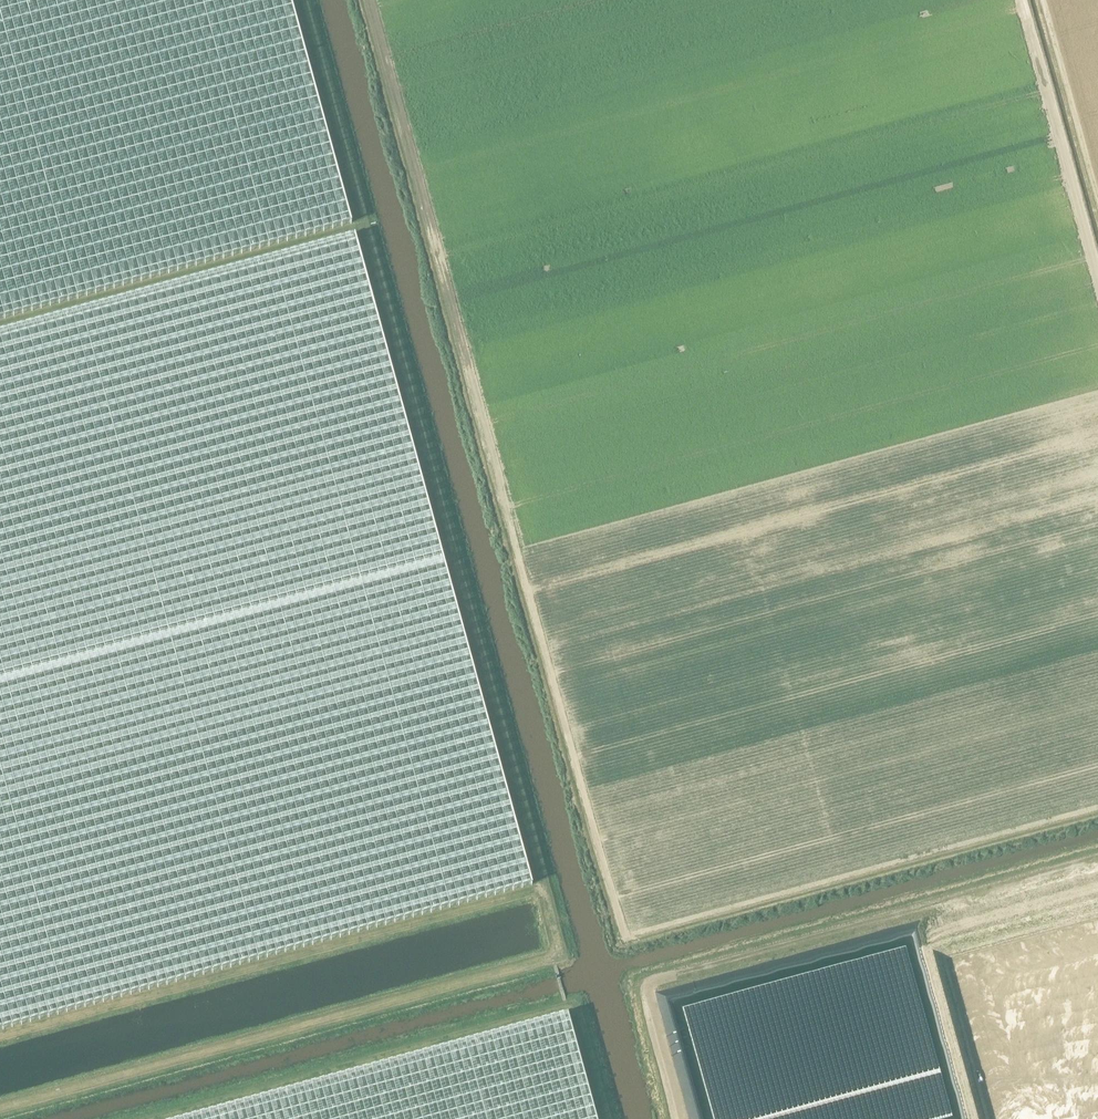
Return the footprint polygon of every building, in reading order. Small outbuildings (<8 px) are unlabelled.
[(352,222),(291,0),(0,0),(0,318),(352,222)] [(532,883),(355,235),(0,332),(0,1029),(532,883)] [(182,1118),(597,1118),(568,1014),(182,1118)]
